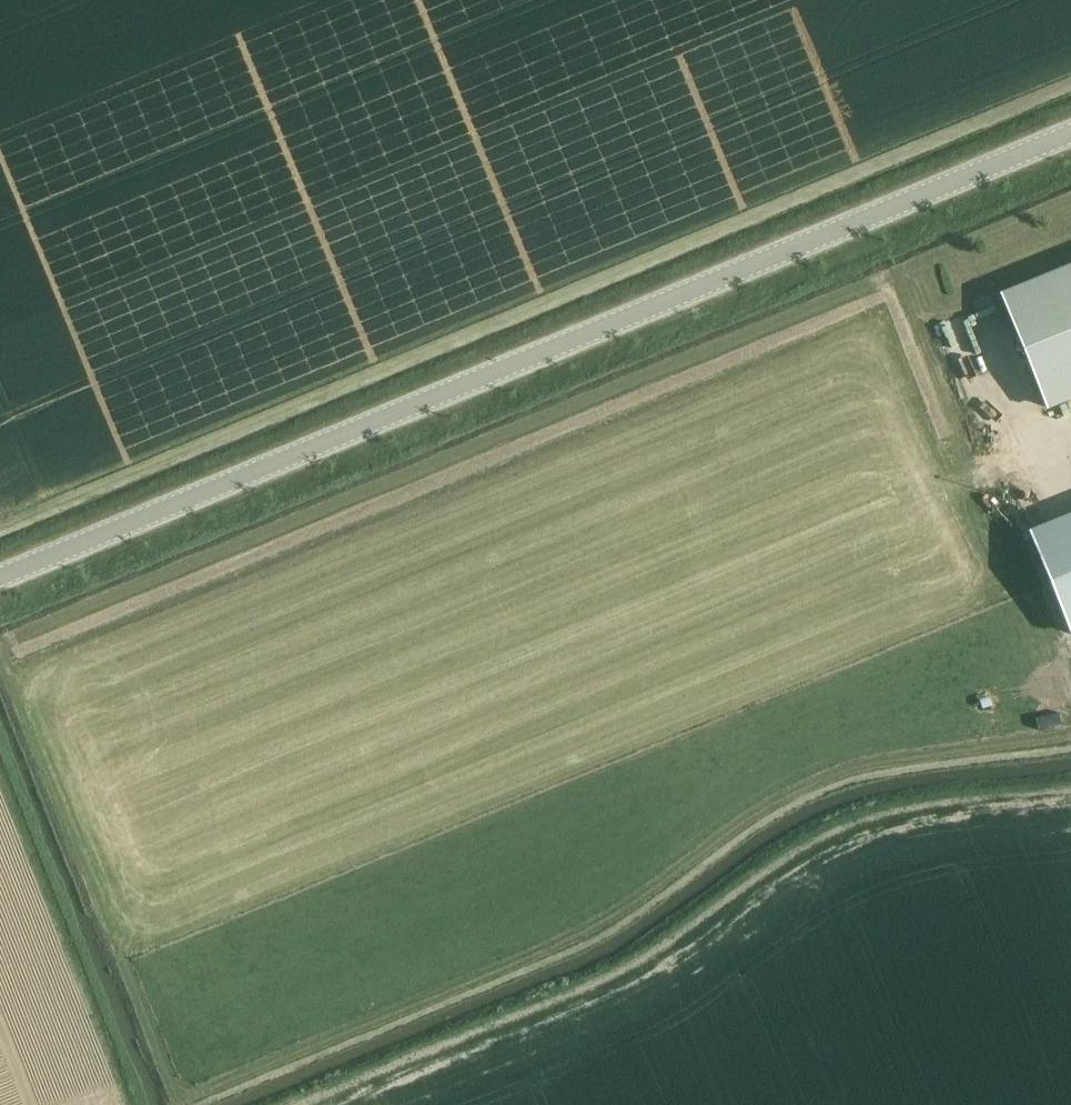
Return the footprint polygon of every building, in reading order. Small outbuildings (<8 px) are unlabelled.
[(1006,299),(1049,406),(1070,397),(1070,273),(1006,299)] [(1031,538),(1070,635),(1070,521),(1031,538)]
